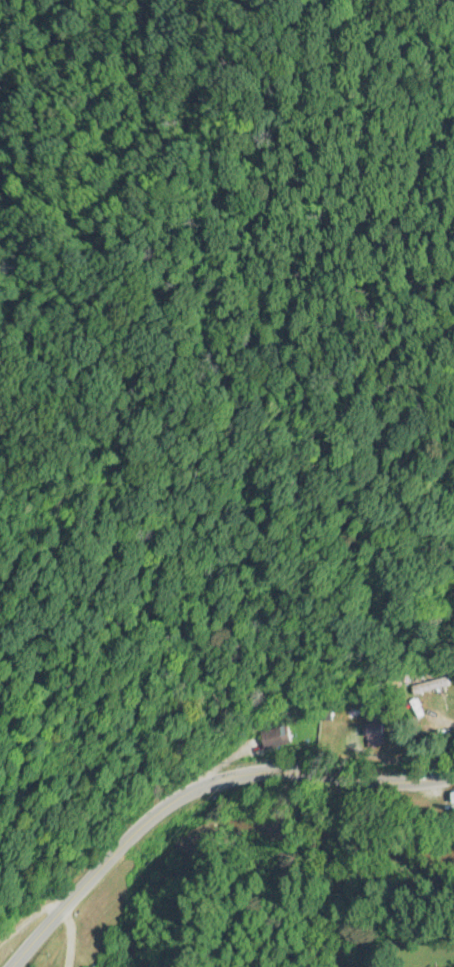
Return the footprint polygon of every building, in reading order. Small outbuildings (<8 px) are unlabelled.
[(450,688),(448,680),(414,689),(416,698),(450,688)] [(385,751),(385,726),(366,726),(366,751),(385,751)] [(262,734),(268,754),(294,746),(288,727),(262,734)]
